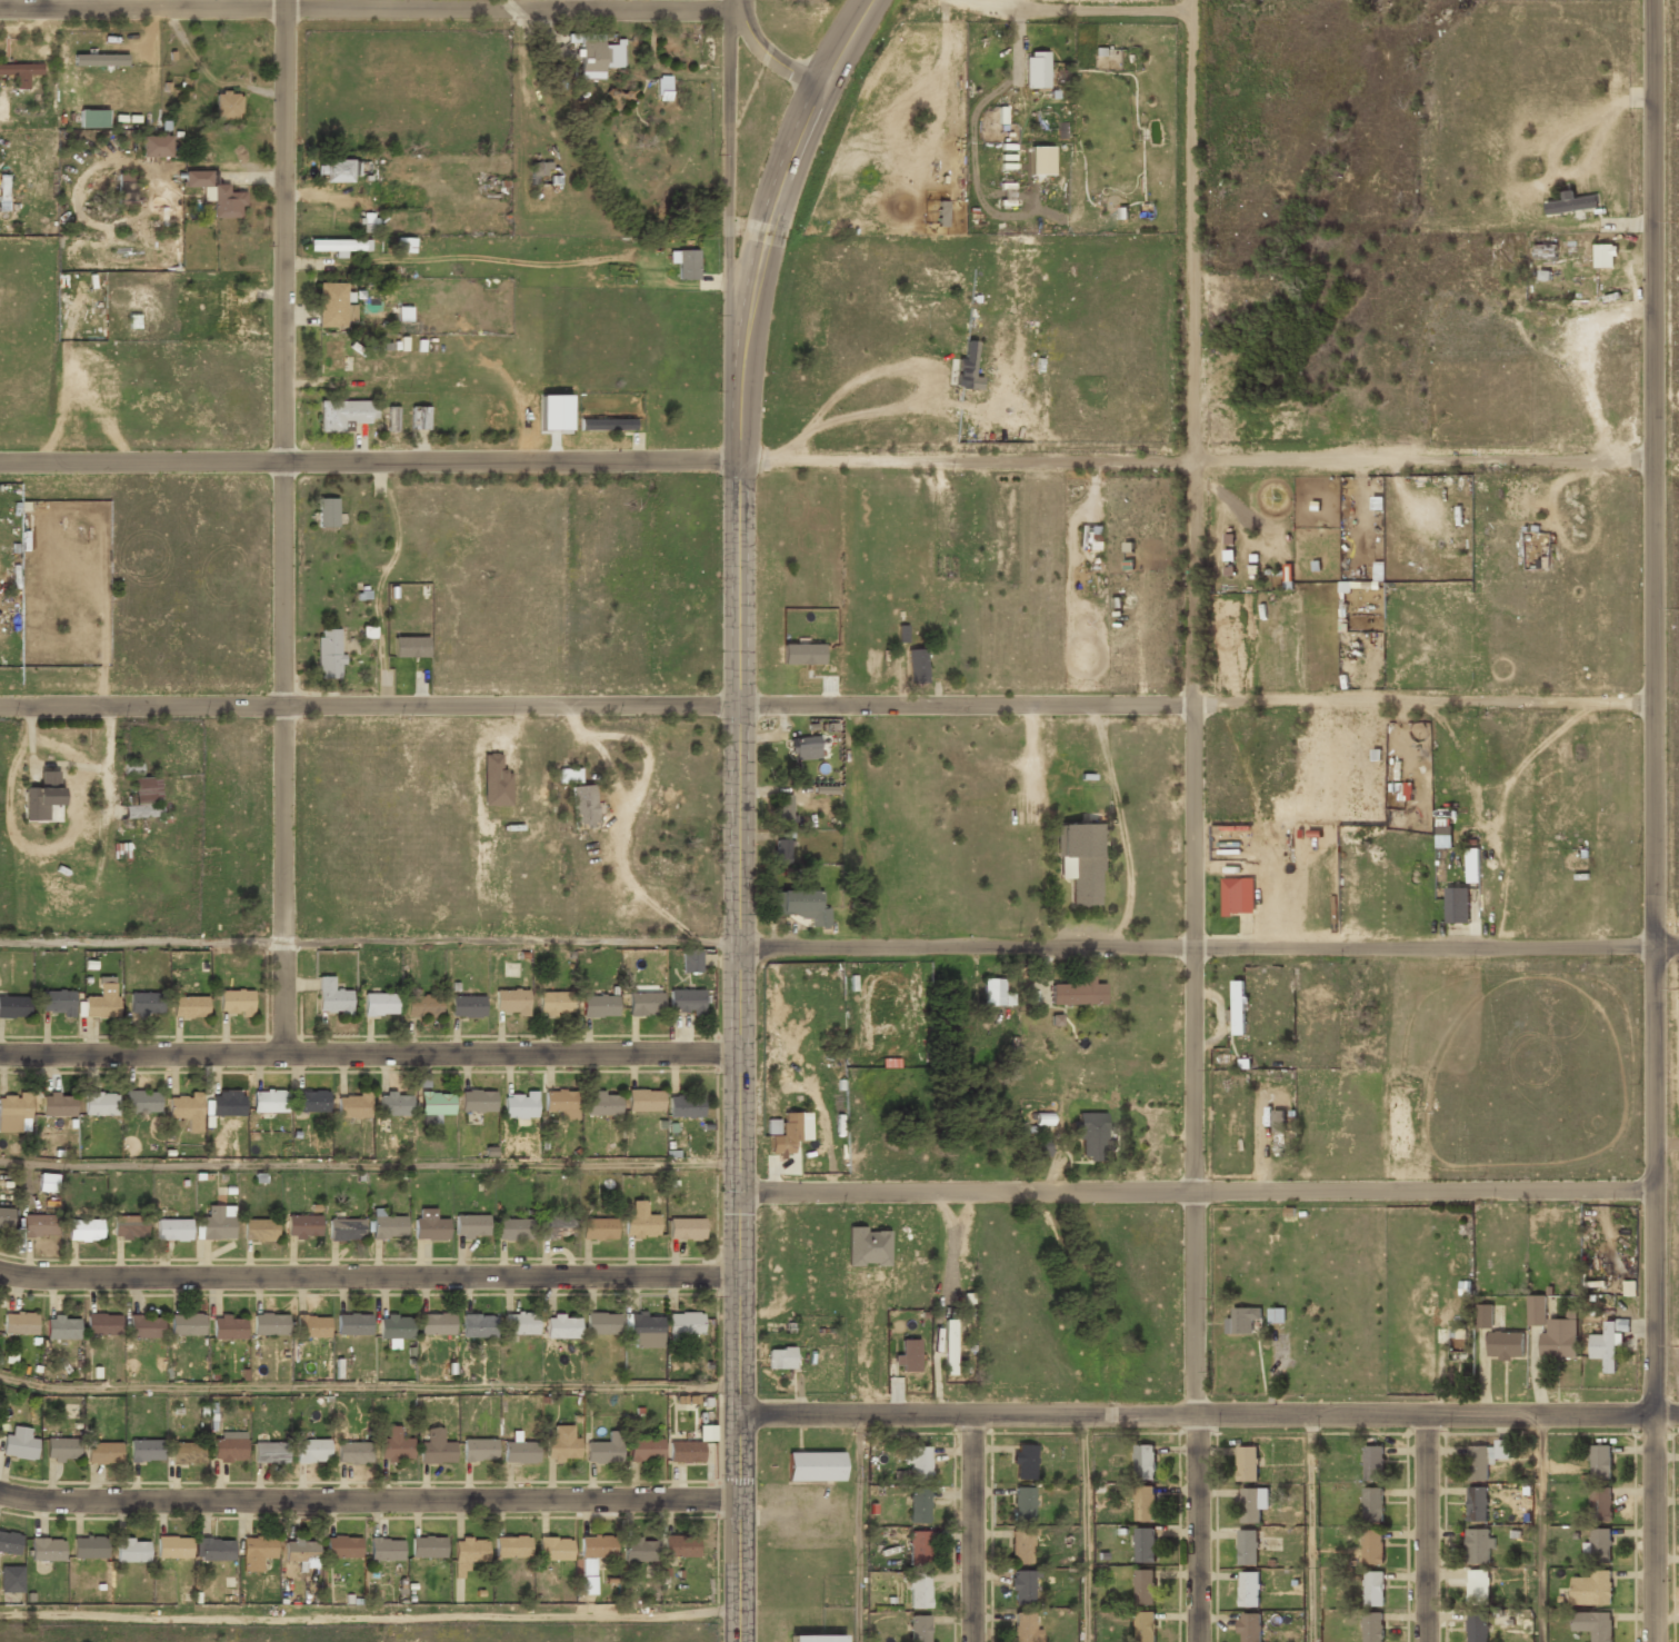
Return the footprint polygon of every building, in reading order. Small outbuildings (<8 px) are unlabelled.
[(603,73),(603,41),(580,41),(580,73),(603,73)] [(1046,88),(1046,52),(1023,52),(1023,88),(1046,88)] [(14,77),(14,89),(26,89),(26,73),(38,73),(38,64),(0,64),(0,77),(14,77)] [(670,76),(657,76),(657,100),(670,101),(670,76)] [(632,90),(609,89),(609,102),(619,102),(619,99),(632,99),(632,90)] [(214,120),(240,120),(240,93),(214,93),(214,120)] [(170,158),(170,137),(141,137),(141,158),(170,158)] [(1051,147),(1029,147),(1029,175),(1051,175),(1051,147)] [(322,183),(356,183),(356,160),(322,160),(322,183)] [(551,174),(550,162),(530,163),(531,175),(551,174)] [(213,172),(183,172),(184,189),(211,188),(211,218),(242,218),(242,192),(227,192),(227,183),(213,183),(213,172)] [(133,176),(120,175),(118,208),(131,209),(133,176)] [(1597,209),(1597,197),(1547,202),(1548,213),(1597,209)] [(943,223),(946,203),(938,202),(936,222),(943,223)] [(363,232),(377,232),(376,212),(362,213),(363,232)] [(414,253),(414,238),(397,238),(396,252),(414,253)] [(368,240),(307,240),(307,251),(368,251),(368,240)] [(1593,245),(1593,268),(1615,268),(1615,245),(1593,245)] [(669,263),(677,263),(678,279),(698,279),(698,250),(669,250),(669,263)] [(236,282),(221,282),(221,335),(236,335),(236,282)] [(318,327),(354,327),(354,306),(344,306),(344,283),(318,283),(318,327)] [(397,321),(411,321),(411,307),(398,307),(397,321)] [(973,376),(975,340),(962,340),(961,387),(978,388),(978,376),(973,376)] [(322,342),(322,371),(352,371),(352,356),(343,356),(343,342),(322,342)] [(569,396),(541,396),(541,431),(570,431),(569,396)] [(343,424),(368,424),(368,401),(318,401),(318,432),(343,432),(343,424)] [(386,431),(397,431),(397,407),(386,407),(386,431)] [(428,407),(409,407),(409,430),(428,430),(428,407)] [(632,431),(632,419),(579,419),(579,431),(632,431)] [(337,499),(316,499),(316,528),(337,528),(337,499)] [(1087,534),(1088,525),(1098,526),(1097,535),(1087,534)] [(1232,543),(1225,543),(1223,534),(1232,534),(1232,543)] [(1086,541),(1097,541),(1097,551),(1086,550),(1086,541)] [(1133,551),(1123,551),(1123,541),(1133,543),(1133,551)] [(1233,559),(1225,560),(1223,550),(1233,550),(1233,559)] [(1133,569),(1125,569),(1125,560),(1133,560),(1133,569)] [(1319,560),(1320,569),(1312,570),(1311,560),(1319,560)] [(1258,574),(1249,573),(1249,565),(1258,566),(1258,574)] [(1233,575),(1225,575),(1225,567),(1232,566),(1233,575)] [(1350,591),(1340,591),(1340,581),(1350,581),(1350,591)] [(1121,607),(1112,607),(1112,597),(1121,597),(1121,607)] [(907,625),(907,643),(898,643),(898,625),(907,625)] [(340,629),(317,629),(317,679),(340,679),(340,629)] [(426,638),(392,638),(392,657),(426,657),(426,638)] [(822,664),(782,664),(782,644),(822,644),(822,664)] [(907,649),(907,683),(926,683),(926,649),(907,649)] [(791,737),(791,758),(819,758),(819,737),(791,737)] [(504,774),(510,774),(510,805),(483,805),(483,755),(488,755),(488,753),(496,753),(496,755),(501,755),(501,769),(504,769),(504,774)] [(126,765),(126,773),(139,774),(139,765),(126,765)] [(578,782),(578,770),(559,770),(559,782),(578,782)] [(159,777),(130,778),(131,805),(118,806),(119,818),(160,817),(159,777)] [(594,828),(593,786),(571,787),(572,829),(594,828)] [(59,805),(59,787),(23,787),(23,819),(36,819),(36,805),(59,805)] [(791,823),(790,795),(774,795),(774,823),(791,823)] [(1452,847),(1451,813),(1436,813),(1436,847),(1452,847)] [(1070,878),(1071,908),(1100,907),(1098,824),(1056,825),(1057,878),(1070,878)] [(773,863),(789,863),(789,837),(773,837),(773,863)] [(114,857),(126,857),(126,846),(114,846),(114,857)] [(1478,882),(1478,848),(1466,848),(1466,882),(1478,882)] [(1242,878),(1222,878),(1222,914),(1243,914),(1242,878)] [(1468,887),(1445,887),(1445,924),(1468,924),(1468,887)] [(828,927),(828,907),(818,907),(818,890),(771,890),(771,916),(810,916),(810,927),(828,927)] [(699,972),(699,951),(681,951),(681,972),(699,972)] [(350,991),(332,991),(332,977),(317,977),(317,1013),(350,1013),(350,991)] [(1103,1005),(1103,984),(1092,984),(1092,977),(1078,977),(1078,985),(1048,985),(1048,1005),(1103,1005)] [(1001,979),(983,979),(983,1004),(1001,1004),(1001,979)] [(1243,979),(1231,979),(1231,1033),(1243,1033),(1243,979)] [(83,1017),(116,1018),(117,982),(98,982),(98,996),(83,996),(83,1017)] [(527,988),(493,988),(493,1013),(527,1013),(527,988)] [(251,989),(218,989),(218,1014),(251,1014),(251,989)] [(701,989),(668,989),(668,1012),(701,1012),(701,989)] [(538,991),(538,1015),(571,1015),(571,991),(538,991)] [(72,992),(39,992),(39,1014),(72,1014),(72,992)] [(661,1015),(661,992),(627,992),(627,1015),(661,1015)] [(160,993),(129,993),(129,1014),(160,1014),(160,993)] [(396,994),(362,994),(362,1015),(396,1015),(396,994)] [(404,1016),(440,1016),(440,995),(404,995),(404,1016)] [(483,1016),(483,995),(450,995),(450,1016),(483,1016)] [(617,995),(581,995),(581,1016),(617,1016),(617,995)] [(0,997),(0,1018),(28,1018),(28,997),(0,997)] [(170,997),(170,1017),(207,1017),(207,997),(170,997)] [(429,1073),(416,1073),(416,1087),(429,1088),(429,1073)] [(627,1111),(661,1111),(661,1088),(627,1088),(627,1111)] [(252,1112),(284,1112),(284,1089),(252,1089),(252,1112)] [(459,1112),(494,1112),(494,1089),(459,1089),(459,1112)] [(544,1111),(557,1111),(557,1119),(577,1119),(577,1089),(544,1089),(544,1111)] [(328,1112),(328,1091),(293,1091),(293,1112),(328,1112)] [(536,1091),(502,1091),(502,1117),(536,1117),(536,1091)] [(124,1092),(124,1114),(160,1114),(160,1092),(124,1092)] [(117,1093),(83,1093),(83,1116),(117,1116),(117,1093)] [(419,1114),(453,1114),(453,1093),(419,1093),(419,1114)] [(584,1093),(584,1115),(619,1115),(619,1093),(584,1093)] [(243,1116),(243,1094),(211,1094),(211,1116),(243,1116)] [(411,1116),(411,1094),(378,1094),(378,1116),(411,1116)] [(74,1117),(74,1095),(41,1095),(41,1117),(74,1117)] [(370,1118),(370,1095),(337,1095),(337,1118),(370,1118)] [(701,1117),(701,1095),(668,1095),(668,1117),(701,1117)] [(20,1132),(20,1119),(29,1119),(29,1096),(0,1096),(0,1132),(20,1132)] [(168,1096),(168,1119),(188,1119),(188,1133),(202,1133),(202,1096),(168,1096)] [(1283,1111),(1272,1111),(1272,1155),(1283,1155),(1283,1111)] [(1107,1113),(1075,1114),(1076,1158),(1107,1158),(1107,1113)] [(797,1114),(780,1114),(780,1123),(768,1123),(768,1154),(797,1154),(797,1114)] [(1042,1156),(1050,1154),(1047,1136),(1039,1137),(1042,1156)] [(38,1191),(57,1192),(58,1174),(39,1173),(38,1191)] [(657,1214),(644,1214),(644,1201),(631,1201),(631,1212),(623,1212),(623,1237),(657,1237),(657,1214)] [(233,1240),(232,1206),(204,1206),(206,1218),(198,1218),(198,1240),(233,1240)] [(0,1207),(0,1229),(12,1230),(12,1207),(0,1207)] [(434,1207),(413,1207),(413,1238),(447,1238),(447,1218),(434,1218),(434,1207)] [(404,1216),(381,1216),(381,1210),(371,1210),(371,1237),(404,1237),(404,1216)] [(453,1236),(487,1236),(487,1213),(453,1213),(453,1236)] [(53,1216),(22,1216),(22,1236),(53,1236),(53,1216)] [(144,1238),(144,1216),(112,1216),(112,1238),(144,1238)] [(319,1216),(286,1216),(286,1237),(319,1237),(319,1216)] [(541,1236),(572,1236),(572,1216),(541,1216),(541,1236)] [(529,1217),(496,1217),(496,1238),(529,1238),(529,1217)] [(702,1238),(702,1217),(667,1217),(667,1238),(702,1238)] [(328,1240),(361,1240),(361,1218),(328,1218),(328,1240)] [(614,1218),(581,1218),(581,1240),(614,1240),(614,1218)] [(101,1242),(101,1220),(66,1220),(66,1242),(101,1242)] [(191,1220),(154,1220),(154,1242),(191,1242),(191,1220)] [(276,1241),(276,1220),(242,1220),(242,1241),(276,1241)] [(889,1231),(865,1231),(865,1227),(848,1227),(847,1265),(889,1266),(889,1231)] [(1546,1325),(1546,1295),(1528,1295),(1528,1325),(1546,1325)] [(1492,1304),(1477,1304),(1477,1327),(1492,1327),(1492,1304)] [(1261,1321),(1261,1306),(1232,1306),(1232,1317),(1225,1317),(1225,1333),(1252,1333),(1252,1321),(1261,1321)] [(1268,1321),(1283,1321),(1283,1307),(1268,1307),(1268,1321)] [(537,1312),(502,1312),(502,1333),(537,1333),(537,1312)] [(667,1334),(700,1334),(700,1312),(667,1312),(667,1334)] [(370,1313),(336,1313),(336,1335),(370,1335),(370,1313)] [(419,1335),(453,1335),(453,1313),(419,1313),(419,1335)] [(496,1336),(496,1313),(461,1313),(461,1336),(496,1336)] [(619,1313),(584,1313),(584,1335),(619,1335),(619,1313)] [(37,1335),(37,1314),(2,1314),(2,1335),(37,1335)] [(251,1314),(251,1335),(287,1335),(287,1314),(251,1314)] [(660,1314),(629,1314),(630,1349),(661,1347),(660,1314)] [(120,1315),(87,1315),(87,1335),(120,1335),(120,1315)] [(203,1335),(203,1315),(169,1315),(169,1335),(203,1335)] [(246,1339),(246,1315),(211,1315),(211,1339),(246,1339)] [(328,1337),(328,1315),(294,1315),(294,1337),(328,1337)] [(412,1315),(379,1315),(379,1337),(412,1337),(412,1315)] [(578,1339),(578,1315),(544,1315),(544,1339),(578,1339)] [(162,1339),(162,1316),(129,1316),(129,1339),(162,1339)] [(46,1317),(46,1340),(80,1340),(80,1317),(46,1317)] [(942,1374),(953,1374),(953,1318),(942,1318),(942,1374)] [(1549,1332),(1540,1332),(1540,1357),(1576,1357),(1576,1318),(1549,1318),(1549,1332)] [(1590,1359),(1603,1359),(1603,1373),(1617,1373),(1617,1321),(1603,1321),(1603,1334),(1590,1334),(1590,1359)] [(1523,1332),(1487,1332),(1487,1359),(1523,1359),(1523,1332)] [(918,1372),(918,1340),(900,1340),(900,1372),(918,1372)] [(792,1347),(764,1347),(764,1369),(792,1369),(792,1347)] [(578,1435),(572,1435),(572,1425),(552,1425),(552,1436),(544,1436),(544,1461),(578,1461),(578,1435)] [(36,1439),(29,1439),(29,1426),(11,1426),(11,1434),(2,1434),(2,1457),(36,1457),(36,1439)] [(412,1460),(412,1437),(399,1437),(399,1426),(380,1426),(380,1460),(412,1460)] [(453,1463),(453,1442),(441,1442),(441,1427),(426,1427),(426,1441),(418,1441),(418,1463),(453,1463)] [(584,1441),(584,1463),(620,1463),(620,1430),(607,1430),(607,1441),(584,1441)] [(246,1437),(212,1437),(212,1461),(246,1461),(246,1437)] [(44,1461),(78,1461),(78,1439),(44,1439),(44,1461)] [(627,1461),(661,1461),(661,1439),(627,1439),(627,1461)] [(1512,1439),(1497,1440),(1498,1460),(1513,1459),(1512,1439)] [(162,1440),(129,1440),(129,1461),(162,1461),(162,1440)] [(461,1440),(461,1461),(496,1461),(496,1440),(461,1440)] [(203,1441),(169,1441),(169,1463),(203,1463),(203,1441)] [(294,1441),(294,1463),(328,1463),(328,1441),(294,1441)] [(701,1441),(668,1441),(668,1462),(701,1462),(701,1441)] [(87,1463),(120,1463),(120,1442),(87,1442),(87,1463)] [(537,1463),(537,1442),(501,1442),(501,1463),(537,1463)] [(252,1463),(286,1463),(286,1443),(252,1443),(252,1463)] [(370,1443),(336,1443),(336,1464),(370,1464),(370,1443)] [(1155,1477),(1155,1443),(1133,1443),(1133,1477),(1155,1477)] [(1033,1444),(1012,1444),(1012,1480),(1033,1480),(1033,1444)] [(1363,1480),(1382,1480),(1382,1444),(1363,1444),(1363,1480)] [(1492,1444),(1469,1444),(1469,1479),(1487,1479),(1487,1463),(1492,1463),(1492,1444)] [(1611,1444),(1590,1444),(1590,1479),(1611,1479),(1611,1444)] [(1258,1445),(1237,1445),(1237,1480),(1258,1480),(1258,1445)] [(929,1479),(929,1446),(905,1446),(905,1479),(929,1479)] [(841,1452),(786,1452),(786,1481),(841,1481),(841,1452)] [(1133,1485),(1133,1520),(1153,1520),(1153,1485),(1133,1485)] [(1487,1485),(1467,1485),(1467,1520),(1487,1520),(1487,1485)] [(1259,1522),(1259,1510),(1268,1510),(1268,1486),(1240,1486),(1240,1522),(1259,1522)] [(1362,1517),(1382,1517),(1382,1486),(1362,1486),(1362,1517)] [(1032,1520),(1032,1487),(1011,1487),(1011,1520),(1032,1520)] [(1591,1487),(1591,1522),(1611,1522),(1611,1487),(1591,1487)] [(907,1522),(928,1522),(928,1489),(907,1489),(907,1522)] [(1155,1561),(1155,1526),(1133,1526),(1133,1561),(1155,1561)] [(1466,1563),(1492,1563),(1492,1527),(1466,1527),(1466,1563)] [(1611,1527),(1588,1527),(1588,1555),(1611,1555),(1611,1527)] [(1011,1529),(1011,1563),(1031,1563),(1031,1529),(1011,1529)] [(1238,1562),(1258,1562),(1258,1529),(1238,1529),(1238,1562)] [(0,1531),(0,1554),(19,1554),(20,1532),(0,1531)] [(928,1531),(908,1531),(908,1563),(928,1563),(928,1531)] [(1382,1563),(1382,1531),(1362,1531),(1362,1563),(1382,1563)] [(697,1556),(697,1534),(662,1534),(662,1556),(697,1556)] [(190,1559),(190,1536),(154,1536),(154,1559),(190,1559)] [(241,1536),(241,1572),(261,1572),(261,1559),(274,1559),(274,1536),(241,1536)] [(360,1558),(360,1536),(326,1536),(326,1558),(360,1558)] [(444,1536),(410,1536),(410,1558),(444,1558),(444,1536)] [(529,1536),(493,1536),(493,1558),(529,1558),(529,1536)] [(579,1536),(579,1559),(612,1559),(612,1536),(579,1536)] [(106,1559),(106,1537),(72,1537),(72,1559),(106,1559)] [(368,1560),(402,1560),(402,1537),(368,1537),(368,1560)] [(453,1575),(466,1575),(466,1561),(487,1561),(487,1537),(453,1537),(453,1575)] [(538,1537),(538,1560),(572,1560),(572,1537),(538,1537)] [(654,1537),(622,1537),(622,1561),(654,1561),(654,1537)] [(233,1560),(233,1539),(194,1539),(194,1560),(233,1560)] [(30,1561),(63,1561),(63,1540),(30,1540),(30,1561)] [(148,1563),(148,1540),(114,1540),(114,1563),(148,1563)] [(284,1562),(317,1562),(317,1541),(284,1541),(284,1562)] [(596,1594),(595,1558),(583,1559),(583,1594),(596,1594)] [(0,1566),(0,1593),(22,1593),(22,1566),(0,1566)] [(1133,1603),(1155,1603),(1155,1569),(1133,1569),(1133,1603)] [(1468,1601),(1489,1601),(1489,1569),(1468,1569),(1468,1601)] [(1032,1570),(1010,1570),(1010,1604),(1032,1604),(1032,1570)] [(1258,1571),(1239,1571),(1239,1604),(1258,1604),(1258,1571)] [(1382,1605),(1382,1571),(1365,1571),(1365,1605),(1382,1605)] [(908,1608),(929,1608),(929,1572),(908,1572),(908,1608)] [(1611,1574),(1572,1574),(1572,1604),(1611,1604),(1611,1574)] [(1136,1610),(1136,1641),(1155,1641),(1155,1610),(1136,1610)] [(1039,1625),(1033,1625),(1033,1612),(1011,1612),(1011,1641),(1039,1641),(1039,1625)] [(1239,1641),(1260,1641),(1260,1612),(1239,1612),(1239,1641)] [(1361,1641),(1381,1641),(1381,1612),(1361,1612),(1361,1641)] [(1487,1612),(1466,1612),(1466,1641),(1487,1641),(1487,1612)] [(1572,1612),(1572,1631),(1591,1631),(1591,1641),(1611,1641),(1611,1612),(1572,1612)] [(928,1614),(908,1615),(908,1641),(928,1641),(928,1614)]
